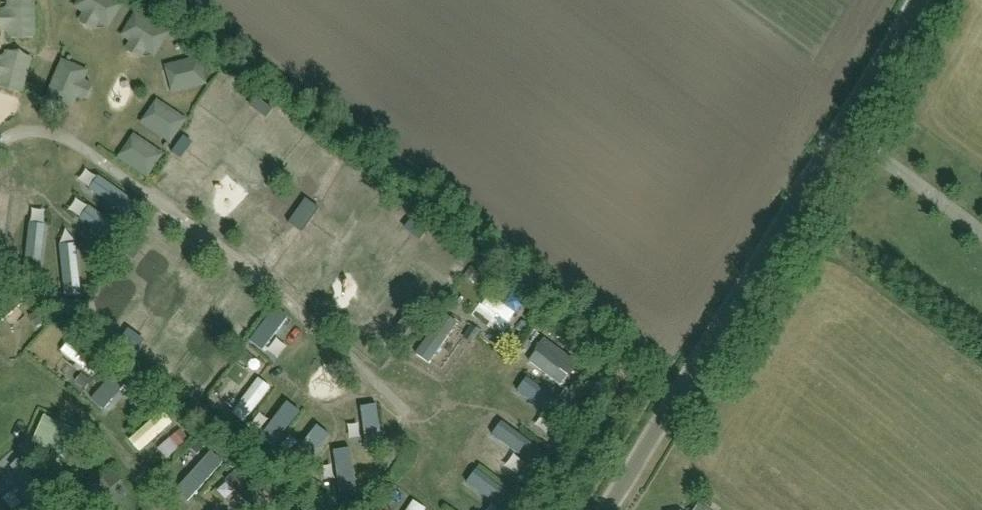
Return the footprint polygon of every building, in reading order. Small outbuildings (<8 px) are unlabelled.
[(159,92),(169,99),(185,74),(175,68),(159,92)] [(215,128),(234,106),(216,91),(197,113),(215,128)] [(259,115),(265,107),(258,101),(251,109),(259,115)] [(265,107),(259,115),(267,121),(273,113),(265,107)] [(156,108),(144,119),(153,130),(165,119),(156,108)] [(273,118),(243,152),(257,164),(287,131),(273,118)] [(132,120),(123,144),(134,148),(143,124),(132,120)] [(137,145),(154,150),(160,132),(143,127),(137,145)] [(184,137),(172,154),(180,159),(191,142),(184,137)] [(256,218),(264,207),(225,177),(216,189),(256,218)] [(13,198),(2,190),(0,194),(0,216),(13,198)] [(339,232),(357,204),(347,197),(329,224),(339,232)] [(305,200),(297,212),(304,217),(312,205),(305,200)] [(304,217),(311,222),(319,210),(312,205),(304,217)] [(304,217),(297,212),(289,224),(295,229),(304,217)] [(269,267),(295,231),(273,215),(247,251),(269,267)] [(43,259),(62,238),(39,217),(20,239),(43,259)] [(304,217),(295,229),(302,234),(311,222),(304,217)] [(384,219),(367,243),(386,256),(403,233),(384,219)] [(405,229),(412,235),(419,227),(411,221),(405,229)] [(426,233),(419,227),(412,235),(420,241),(426,233)] [(136,238),(131,246),(139,252),(144,245),(136,238)] [(133,260),(139,252),(131,246),(125,254),(133,260)] [(73,298),(93,275),(74,259),(54,282),(73,298)] [(124,314),(138,325),(156,303),(142,291),(124,314)] [(472,314),(505,336),(521,312),(488,291),(472,314)] [(250,335),(270,303),(258,295),(238,327),(250,335)] [(241,298),(232,314),(241,319),(251,304),(241,298)] [(468,334),(456,326),(460,321),(447,311),(418,350),(442,368),(468,334)] [(408,314),(396,330),(404,336),(416,319),(408,314)] [(278,324),(270,333),(288,349),(296,340),(278,324)] [(250,341),(285,362),(292,349),(257,328),(250,341)] [(130,344),(136,336),(128,330),(122,338),(130,344)] [(225,343),(233,349),(239,341),(231,335),(225,343)] [(144,342),(136,336),(130,344),(138,350),(144,342)] [(546,341),(540,349),(554,360),(560,353),(546,341)] [(233,349),(225,343),(220,350),(228,357),(233,349)] [(565,383),(572,371),(533,348),(526,360),(565,383)] [(237,394),(260,411),(277,389),(254,372),(237,394)] [(298,414),(286,404),(262,436),(275,446),(298,414)] [(376,408),(361,410),(366,449),(382,447),(376,408)] [(153,423),(184,449),(193,439),(162,413),(153,423)] [(78,429),(44,415),(31,443),(54,452),(48,467),(60,472),(78,429)] [(487,435),(521,460),(530,448),(496,423),(487,435)] [(329,438),(316,428),(292,460),(305,470),(329,438)] [(350,452),(334,454),(339,493),(355,491),(350,452)] [(470,467),(457,481),(486,507),(499,492),(470,467)] [(429,507),(412,500),(407,509),(427,509),(429,507)]
